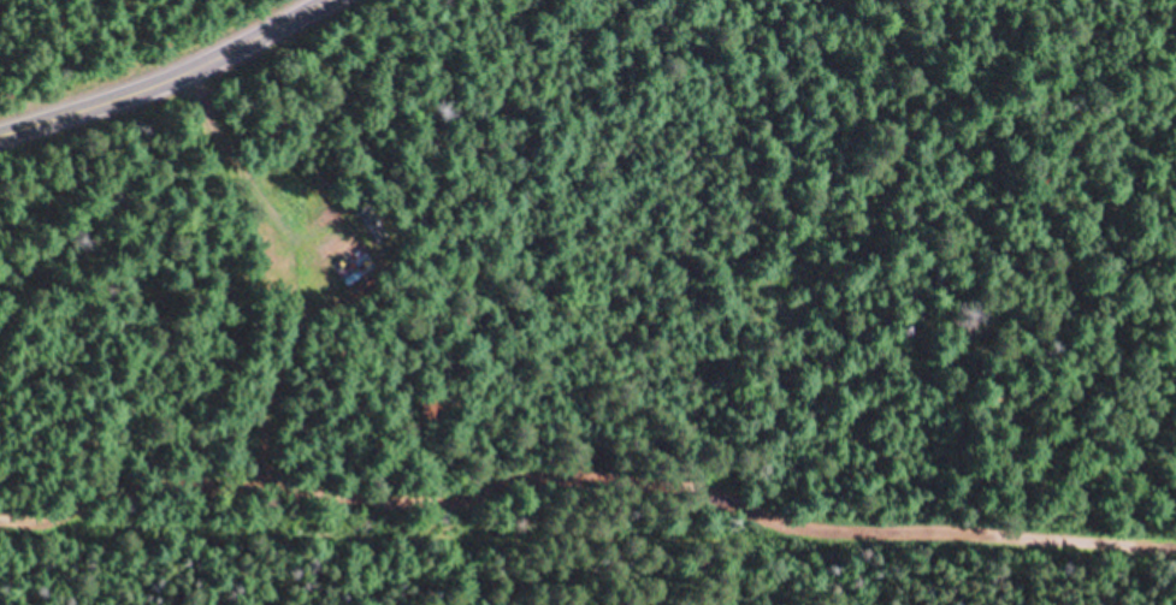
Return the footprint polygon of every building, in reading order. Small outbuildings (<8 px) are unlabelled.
[(327,257),(356,298),(389,275),(361,235),(327,257)]
